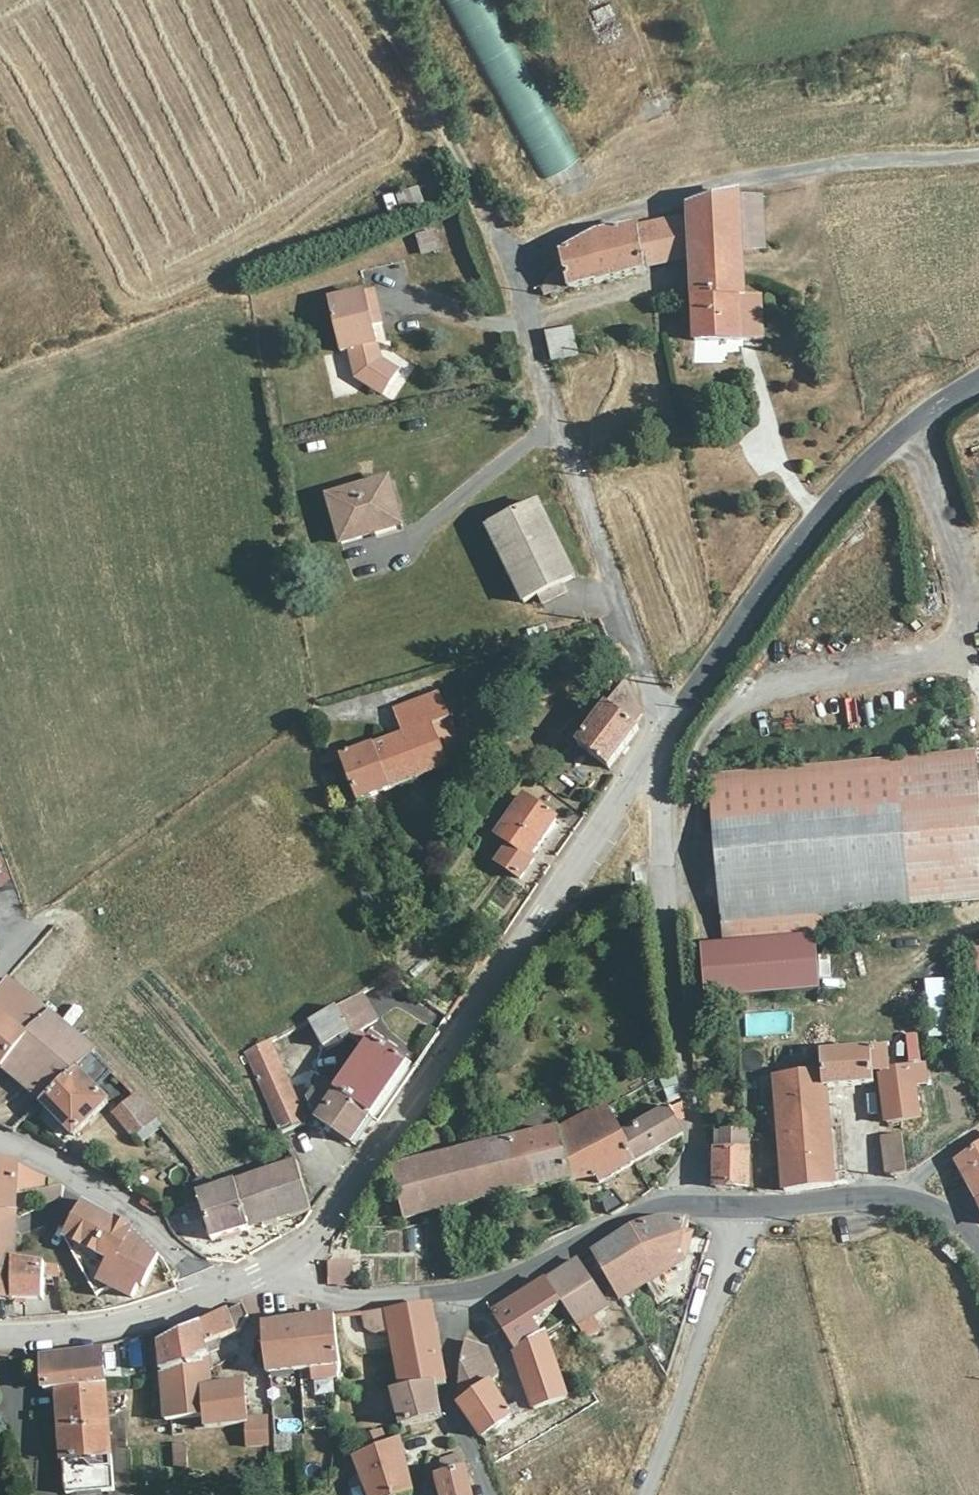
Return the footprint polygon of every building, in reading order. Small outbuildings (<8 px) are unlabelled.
[(754,188),(731,189),(736,248),(759,244),(754,188)] [(402,212),(426,209),(423,189),(399,192),(402,212)] [(736,248),(731,189),(685,202),(688,211),(692,252),(697,294),(740,291),(736,248)] [(692,252),(688,211),(640,223),(644,257),(692,252)] [(644,257),(640,223),(559,248),(559,257),(543,282),(646,265),(644,257)] [(423,255),(444,250),(440,229),(418,234),(423,255)] [(764,289),(740,291),(745,336),(767,336),(764,289)] [(382,290),(340,299),(344,326),(352,356),(359,374),(360,380),(391,397),(408,373),(387,357),(381,325),(389,323),(382,290)] [(745,336),(740,291),(697,294),(698,302),(701,340),(745,336)] [(551,321),(558,352),(586,344),(579,316),(551,321)] [(391,480),(331,498),(343,540),(401,524),(391,480)] [(544,508),(493,533),(523,605),(538,600),(544,606),(564,599),(562,589),(577,583),(544,508)] [(632,716),(616,686),(568,748),(600,770),(627,735),(624,730),(630,722),(632,716)] [(446,695),(402,710),(409,732),(346,757),(355,786),(350,788),(355,804),(454,767),(446,741),(460,735),(446,695)] [(716,772),(730,941),(821,934),(832,933),(831,911),(978,900),(978,770),(977,751),(716,772)] [(551,825),(517,803),(489,844),(501,854),(489,872),(514,888),(529,866),(524,863),(551,825)] [(821,934),(730,941),(706,943),(710,1000),(825,990),(821,934)] [(956,1036),(953,977),(928,979),(931,1037),(956,1036)] [(0,984),(0,1073),(40,1106),(75,1072),(83,1065),(90,1059),(64,1036),(0,984)] [(365,1026),(350,996),(297,1025),(311,1049),(335,1036),(338,1041),(365,1026)] [(794,1010),(744,1013),(746,1037),(795,1035),(794,1010)] [(918,1033),(907,1035),(912,1062),(923,1060),(918,1033)] [(313,1055),(338,1041),(335,1036),(311,1049),(313,1055)] [(367,1043),(360,1038),(343,1062),(350,1067),(367,1043)] [(332,1094),(364,1117),(400,1066),(367,1043),(350,1067),(332,1094)] [(881,1084),(880,1069),(878,1046),(829,1050),(831,1071),(776,1076),(787,1189),(843,1184),(834,1089),(881,1084)] [(275,1137),(295,1126),(257,1048),(237,1060),(275,1137)] [(116,1097),(122,1090),(120,1087),(90,1059),(83,1065),(116,1097)] [(885,1121),(925,1118),(922,1085),(931,1084),(930,1064),(880,1069),(881,1084),(885,1121)] [(75,1072),(40,1106),(70,1140),(105,1108),(75,1072)] [(677,1076),(663,1080),(670,1102),(684,1097),(677,1076)] [(344,1144),(364,1117),(332,1094),(324,1088),(315,1083),(302,1102),(314,1122),(344,1144)] [(136,1145),(155,1130),(130,1101),(113,1117),(136,1145)] [(625,1132),(610,1105),(564,1130),(576,1180),(589,1177),(592,1186),(642,1161),(625,1132)] [(689,1134),(673,1107),(625,1132),(642,1161),(689,1134)] [(12,1134),(21,1124),(13,1118),(0,1129),(12,1134)] [(576,1180),(564,1130),(397,1167),(409,1215),(576,1180)] [(721,1187),(752,1188),(754,1134),(723,1133),(721,1187)] [(891,1175),(909,1173),(904,1133),(886,1135),(891,1175)] [(965,1161),(978,1184),(978,1153),(965,1161)] [(0,1168),(0,1214),(13,1215),(13,1198),(43,1192),(44,1183),(20,1171),(9,1168),(0,1168)] [(210,1241),(305,1212),(301,1188),(289,1169),(208,1193),(196,1198),(210,1241)] [(629,1208),(592,1186),(611,1213),(629,1208)] [(58,1191),(43,1192),(45,1212),(60,1205),(61,1193),(58,1191)] [(162,1208),(145,1198),(140,1207),(157,1217),(162,1208)] [(140,1283),(147,1250),(131,1230),(76,1201),(59,1243),(94,1297),(104,1289),(131,1295),(134,1282),(140,1283)] [(0,1214),(0,1309),(11,1309),(12,1305),(13,1264),(13,1215),(0,1214)] [(698,1258),(701,1230),(677,1230),(644,1238),(605,1262),(626,1297),(698,1258)] [(582,1322),(586,1329),(620,1308),(590,1261),(557,1281),(582,1322)] [(356,1263),(330,1262),(330,1266),(329,1283),(329,1284),(356,1285),(356,1263)] [(40,1305),(41,1270),(13,1264),(12,1305),(40,1305)] [(525,1295),(487,1317),(497,1335),(534,1314),(525,1295)] [(435,1304),(367,1311),(376,1331),(401,1328),(411,1384),(402,1387),(412,1430),(450,1420),(445,1391),(453,1388),(435,1304)] [(238,1306),(155,1347),(159,1380),(202,1374),(201,1357),(211,1355),(243,1337),(251,1324),(246,1314),(238,1306)] [(341,1320),(273,1321),(274,1372),(343,1371),(341,1320)] [(471,1406),(501,1383),(510,1377),(490,1335),(482,1335),(472,1362),(471,1406)] [(39,1365),(41,1399),(57,1399),(65,1494),(114,1494),(100,1357),(39,1365)] [(548,1408),(576,1397),(580,1394),(568,1359),(537,1370),(548,1408)] [(164,1423),(168,1423),(201,1418),(199,1400),(204,1398),(202,1374),(159,1380),(164,1423)] [(590,1397),(599,1411),(625,1395),(615,1381),(590,1397)] [(471,1406),(495,1438),(536,1415),(530,1407),(518,1412),(501,1383),(471,1406)] [(199,1400),(201,1418),(203,1434),(243,1429),(246,1427),(241,1393),(204,1398),(199,1400)] [(160,1433),(169,1433),(168,1423),(164,1423),(159,1425),(160,1433)] [(246,1427),(243,1429),(245,1440),(264,1437),(263,1425),(246,1427)] [(367,1458),(383,1494),(411,1494),(423,1490),(405,1444),(367,1458)] [(452,1462),(438,1468),(442,1484),(438,1486),(438,1488),(440,1494),(464,1494),(457,1472),(452,1462)]
